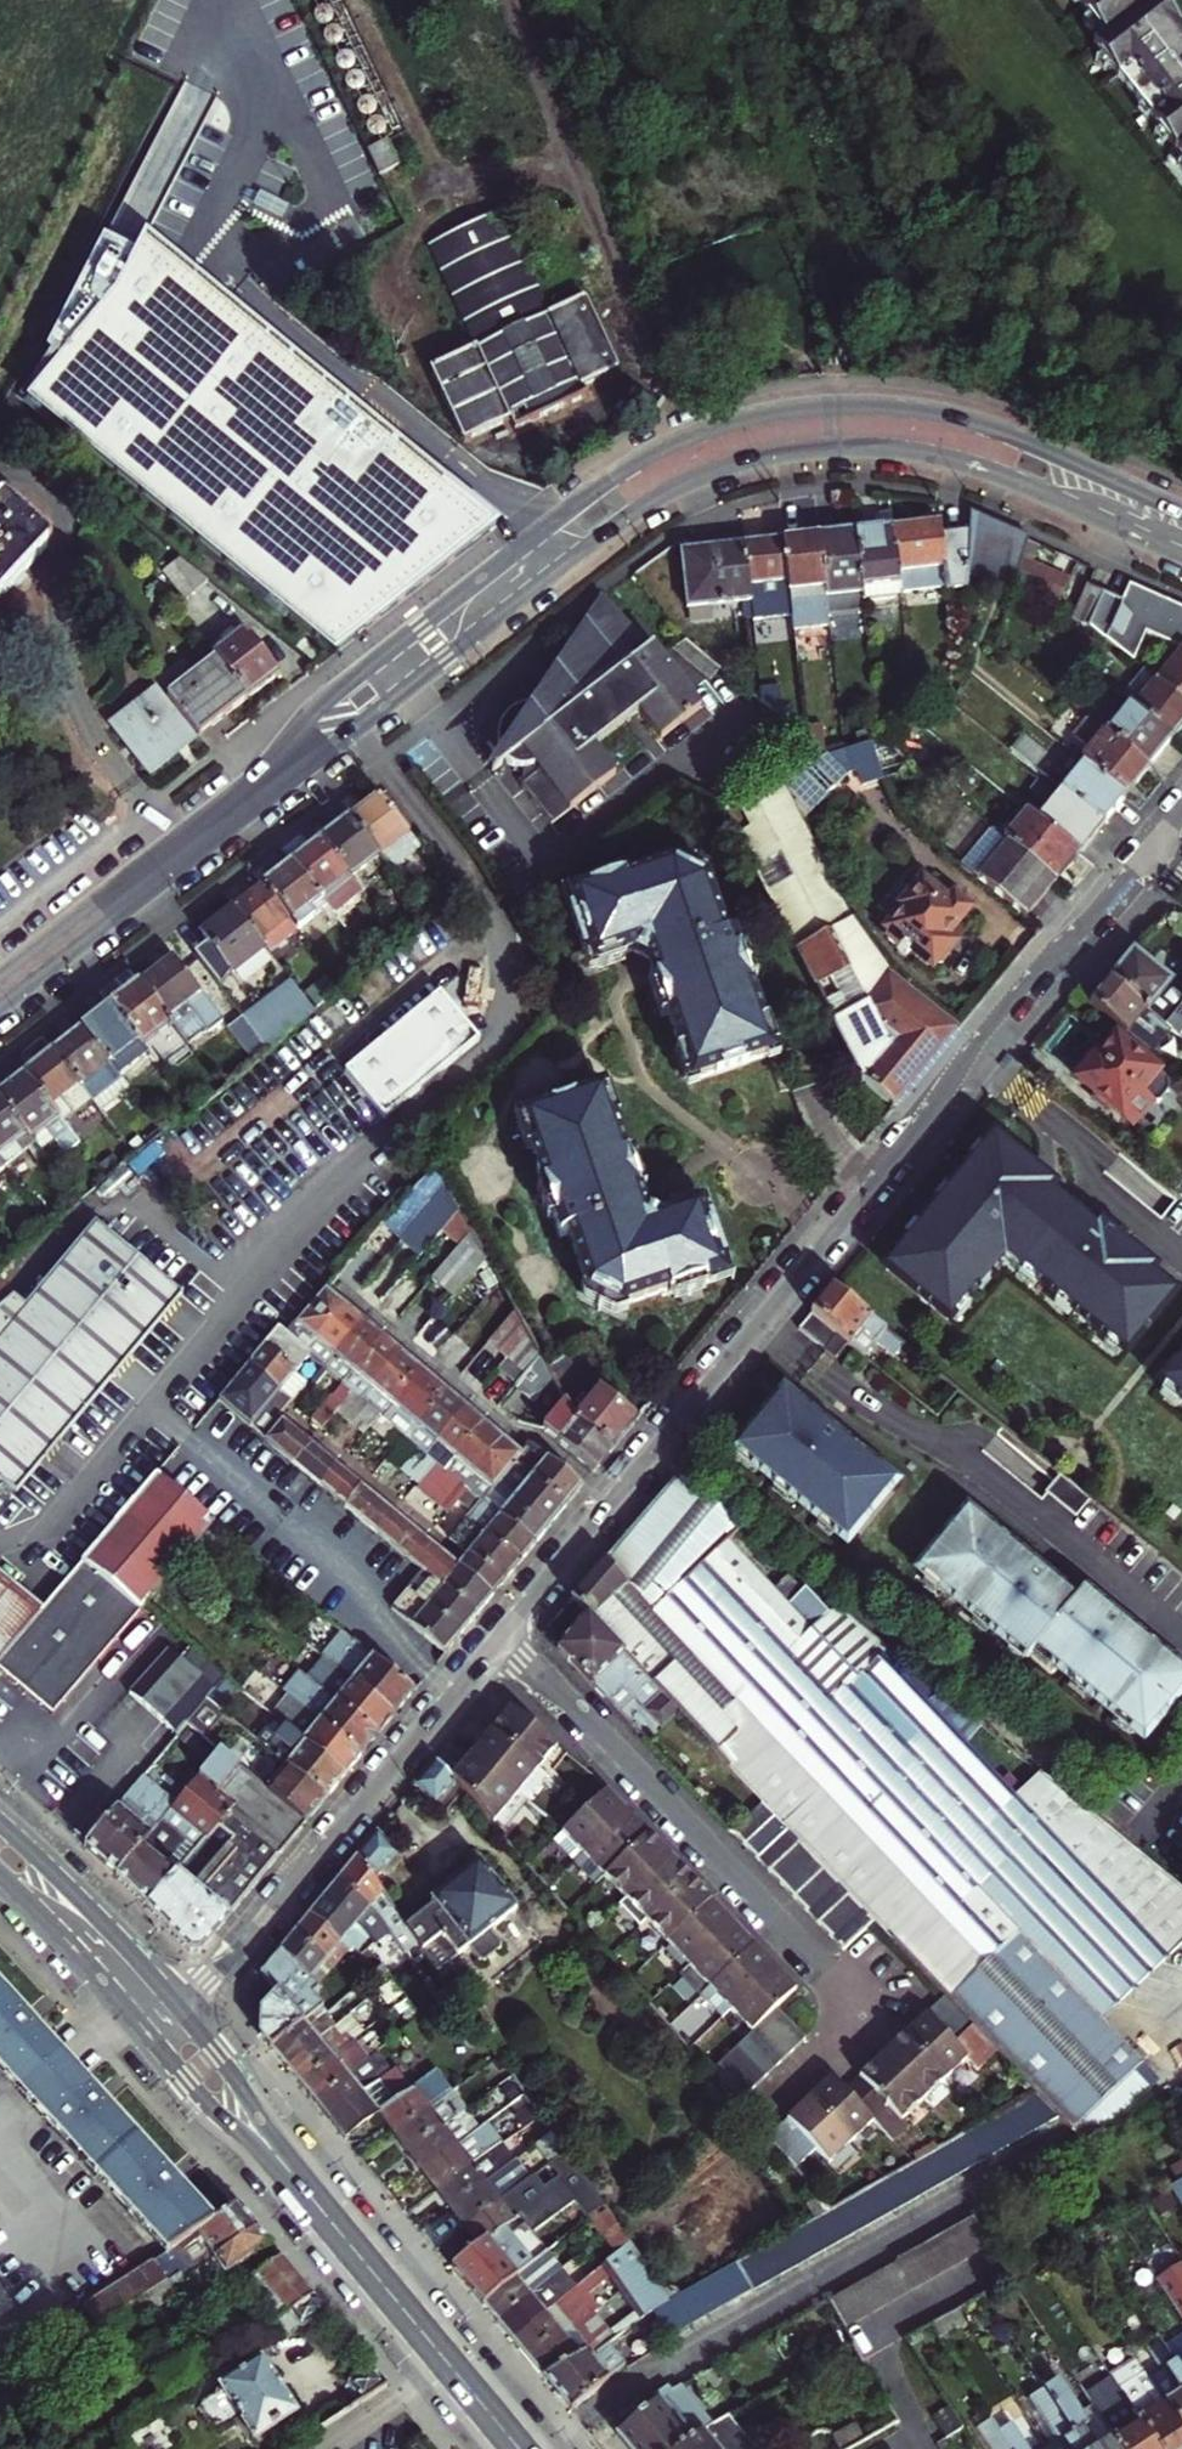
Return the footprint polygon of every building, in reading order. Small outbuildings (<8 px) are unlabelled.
[(1104,29),(1093,38),(1181,155),(1181,21),(1166,0),(1082,0),(1104,29)] [(391,139),(371,148),(383,174),(403,165),(391,139)] [(505,210),(431,245),(479,345),(433,367),(468,441),(514,419),(518,428),(558,408),(593,392),(589,383),(622,368),(588,298),(610,288),(576,216),(521,242),(505,210)] [(47,349),(60,358),(26,399),(331,654),(502,527),(145,235),(136,253),(102,236),(47,349)] [(50,540),(4,498),(0,502),(0,594),(50,540)] [(1021,569),(1030,545),(971,520),(971,535),(968,590),(1011,593),(1021,569)] [(928,528),(894,531),(900,596),(968,590),(971,535),(945,537),(944,527),(928,528)] [(876,533),(858,534),(865,605),(900,602),(900,596),(894,531),(876,533)] [(865,605),(858,534),(838,535),(821,537),(827,591),(828,602),(850,600),(852,606),(865,605)] [(827,591),(821,537),(806,538),(787,539),(792,583),(793,595),(827,591)] [(767,541),(746,543),(750,587),(792,583),(787,539),(767,541)] [(688,604),(752,599),(750,587),(746,543),(712,545),(684,548),(688,604)] [(187,602),(208,576),(179,552),(164,571),(187,602)] [(1052,610),(1062,587),(1021,569),(1011,593),(1052,610)] [(1072,623),(1088,630),(1104,594),(1087,587),(1072,623)] [(1115,652),(1137,669),(1152,634),(1181,647),(1181,610),(1128,587),(1122,602),(1112,625),(1126,637),(1115,652)] [(798,650),(832,646),(832,642),(827,591),(793,595),(798,650)] [(1122,602),(1104,594),(1088,630),(1115,652),(1126,637),(1112,625),(1122,602)] [(559,677),(544,700),(536,698),(527,700),(520,702),(515,706),(509,712),(504,725),(504,732),(508,745),(516,755),(521,758),(528,761),(534,761),(540,761),(575,806),(620,771),(598,743),(645,707),(666,735),(707,703),(659,642),(643,654),(634,642),(639,638),(610,600),(559,677)] [(832,642),(869,638),(865,605),(852,606),(850,600),(828,602),(832,642)] [(213,656),(244,695),(271,674),(278,669),(245,627),(211,654),(213,656)] [(1155,683),(1181,705),(1181,651),(1155,683)] [(167,692),(198,732),(222,712),(244,695),(213,656),(167,692)] [(1155,683),(1140,671),(1117,699),(1169,742),(1181,728),(1181,727),(1181,705),(1155,683)] [(154,686),(110,720),(150,772),(169,757),(194,738),(154,686)] [(761,689),(762,702),(783,700),(781,687),(761,689)] [(1158,757),(1169,742),(1117,699),(1094,727),(1100,733),(1147,771),(1158,757)] [(1078,760),(1083,764),(1125,798),(1136,784),(1147,771),(1100,733),(1094,727),(1085,720),(1070,738),(1086,750),(1078,760)] [(1023,739),(1012,752),(1033,769),(1043,756),(1023,739)] [(1083,764),(1060,791),(1102,826),(1113,812),(1125,798),(1083,764)] [(847,926),(782,796),(785,792),(781,784),(731,809),(800,946),(796,948),(832,1018),(837,1032),(858,1077),(864,1086),(891,1112),(902,1098),(912,1086),(935,1059),(957,1033),(891,977),(854,923),(847,926)] [(416,828),(386,790),(375,798),(356,813),(386,851),(416,828)] [(1037,820),(1078,855),(1090,840),(1102,826),(1060,791),(1037,820)] [(1026,811),(1002,842),(1054,885),(1066,870),(1078,855),(1037,820),(1026,811)] [(389,855),(386,851),(356,813),(343,823),(329,834),(355,867),(364,860),(371,869),(389,855)] [(1002,842),(984,827),(956,862),(1025,920),(1039,903),(1054,885),(1002,842)] [(355,867),(329,834),(315,845),(301,857),(329,892),(341,908),(369,886),(355,867)] [(286,869),(271,880),(297,913),(305,923),(320,911),(314,904),(329,892),(301,857),(286,869)] [(269,935),(297,913),(271,880),(258,890),(243,902),(269,935)] [(628,891),(576,907),(580,921),(574,923),(586,964),(592,962),(596,977),(634,966),(649,974),(685,1096),(724,1085),(767,1073),(757,1038),(751,1039),(747,1027),(759,1024),(738,954),(727,958),(710,899),(677,883),(630,897),(628,891)] [(970,912),(957,902),(952,908),(926,887),(906,911),(908,912),(892,933),(896,936),(891,942),(910,957),(914,952),(936,970),(939,966),(944,966),(952,956),(951,950),(958,942),(964,934),(957,928),(970,912)] [(274,942),(269,935),(243,902),(219,921),(209,929),(214,936),(199,947),(225,980),(237,965),(240,969),(274,942)] [(1154,1019),(1179,989),(1162,976),(1123,943),(1111,958),(1099,972),(1154,1019)] [(147,976),(177,1015),(196,999),(215,1023),(229,1013),(180,950),(165,962),(147,976)] [(1162,976),(1179,989),(1181,985),(1181,964),(1176,958),(1162,976)] [(1080,996),(1133,1039),(1142,1029),(1149,1035),(1160,1023),(1154,1019),(1099,972),(1089,984),(1080,996)] [(271,1042),(317,1003),(293,974),(247,1010),(271,1042)] [(134,987),(117,1000),(146,1036),(150,1042),(158,1036),(172,1055),(194,1038),(177,1015),(147,976),(134,987)] [(1179,989),(1154,1019),(1160,1023),(1173,1033),(1179,1027),(1173,1021),(1181,1010),(1181,985),(1179,989)] [(386,1118),(480,1040),(441,994),(348,1072),(386,1118)] [(146,1036),(117,1000),(103,1011),(90,1021),(118,1058),(146,1036)] [(271,1042),(247,1010),(234,1019),(258,1052),(271,1042)] [(1181,1036),(1181,1010),(1173,1021),(1179,1027),(1173,1033),(1180,1039),(1181,1036)] [(75,1033),(61,1044),(89,1081),(118,1058),(90,1021),(75,1033)] [(1158,1082),(1156,1073),(1105,1031),(1090,1050),(1087,1048),(1082,1053),(1077,1049),(1071,1057),(1064,1065),(1069,1069),(1066,1073),(1120,1117),(1137,1096),(1148,1093),(1158,1082)] [(32,1066),(61,1103),(89,1081),(61,1044),(46,1055),(32,1066)] [(18,1077),(3,1088),(33,1127),(37,1132),(52,1120),(72,1146),(86,1135),(61,1103),(32,1066),(18,1077)] [(8,1154),(11,1158),(27,1146),(20,1137),(33,1127),(3,1088),(0,1091),(0,1144),(8,1154)] [(655,1308),(708,1293),(704,1278),(710,1276),(704,1256),(697,1235),(692,1237),(688,1222),(649,1234),(634,1226),(598,1103),(517,1127),(527,1162),(533,1160),(536,1172),(524,1176),(545,1245),(557,1242),(574,1300),(607,1316),(654,1302),(655,1308)] [(982,1134),(877,1263),(938,1313),(988,1252),(1010,1259),(1127,1355),(1174,1299),(1148,1277),(1152,1272),(1112,1240),(1095,1226),(1091,1231),(1035,1184),(1039,1180),(1029,1172),(982,1134)] [(462,1209),(438,1165),(404,1203),(440,1235),(462,1209)] [(0,1282),(0,1475),(1,1474),(18,1488),(184,1291),(99,1219),(27,1304),(0,1282)] [(488,1256),(473,1235),(444,1268),(463,1285),(488,1256)] [(800,1308),(825,1328),(855,1352),(866,1339),(883,1352),(891,1341),(820,1284),(810,1296),(800,1308)] [(304,1326),(315,1336),(346,1301),(338,1294),(330,1287),(294,1327),(299,1331),(304,1326)] [(346,1301),(315,1336),(330,1348),(325,1353),(331,1358),(366,1318),(355,1308),(346,1301)] [(800,1308),(787,1324),(812,1344),(825,1328),(800,1308)] [(534,1367),(544,1355),(532,1334),(518,1310),(497,1335),(534,1367)] [(340,1357),(355,1369),(386,1334),(375,1325),(366,1318),(331,1358),(336,1362),(340,1357)] [(282,1327),(266,1346),(296,1371),(303,1361),(311,1351),(282,1327)] [(370,1390),(405,1350),(395,1342),(386,1334),(355,1369),(369,1381),(365,1386),(370,1390)] [(296,1371),(266,1346),(253,1361),(282,1386),(288,1379),(296,1371)] [(379,1390),(392,1400),(423,1365),(414,1358),(405,1350),(370,1390),(375,1394),(379,1390)] [(616,1398),(600,1385),(586,1373),(573,1352),(549,1365),(557,1379),(568,1400),(580,1421),(611,1446),(624,1431),(637,1416),(616,1398)] [(549,1387),(557,1379),(549,1365),(544,1355),(534,1367),(518,1385),(537,1401),(549,1387)] [(275,1395),(282,1386),(253,1361),(238,1379),(268,1404),(275,1395)] [(423,1365),(392,1400),(398,1406),(430,1371),(427,1369),(423,1365)] [(1165,1386),(1181,1400),(1181,1365),(1165,1386)] [(285,1417),(313,1385),(296,1371),(288,1379),(282,1386),(275,1395),(268,1404),(261,1413),(251,1424),(268,1438),(285,1417)] [(430,1371),(398,1406),(394,1411),(400,1416),(404,1411),(418,1422),(449,1388),(438,1378),(430,1371)] [(268,1404),(238,1379),(222,1399),(251,1424),(261,1413),(268,1404)] [(549,1387),(567,1402),(568,1400),(557,1379),(549,1387)] [(631,1381),(616,1398),(637,1416),(652,1398),(631,1381)] [(449,1388),(418,1422),(433,1434),(429,1440),(435,1445),(470,1404),(459,1396),(449,1388)] [(773,1389),(727,1446),(835,1535),(881,1478),(829,1435),(835,1429),(802,1402),(797,1409),(773,1389)] [(580,1421),(568,1400),(567,1402),(543,1430),(591,1471),(601,1459),(611,1446),(580,1421)] [(470,1404),(435,1445),(439,1448),(443,1444),(458,1456),(488,1420),(479,1412),(470,1404)] [(439,1459),(380,1409),(364,1428),(424,1478),(439,1459)] [(293,1459),(311,1438),(299,1428),(285,1417),(268,1438),(293,1459)] [(472,1476),(507,1436),(497,1427),(488,1420),(458,1456),(470,1466),(466,1471),(472,1476)] [(494,1486),(512,1466),(517,1460),(525,1450),(515,1442),(507,1436),(472,1476),(476,1480),(481,1475),(494,1486)] [(311,1438),(293,1459),(319,1481),(337,1460),(324,1449),(311,1438)] [(524,1465),(535,1475),(566,1501),(574,1491),(583,1481),(534,1439),(525,1450),(517,1460),(524,1465)] [(470,1486),(439,1459),(424,1478),(422,1480),(453,1506),(455,1504),(470,1486)] [(337,1460),(319,1481),(347,1504),(365,1483),(350,1471),(337,1460)] [(517,1460),(512,1466),(518,1471),(524,1465),(517,1460)] [(140,1594),(206,1511),(160,1472),(92,1553),(140,1594)] [(1138,2061),(1097,2017),(1181,1936),(1181,1885),(1118,1834),(1095,1855),(1025,1781),(1007,1798),(871,1653),(863,1662),(787,1601),(779,1608),(717,1543),(733,1525),(667,1472),(608,1544),(561,1602),(575,1616),(678,1725),(752,1803),(764,1816),(778,1830),(791,1844),(803,1856),(816,1869),(828,1882),(840,1895),(851,1907),(865,1922),(936,1997),(964,2025),(1063,2130),(1130,2069),(1138,2061)] [(566,1501),(535,1475),(519,1494),(549,1521),(557,1511),(566,1501)] [(365,1483),(347,1504),(379,1531),(397,1509),(381,1496),(365,1483)] [(519,1494),(503,1513),(534,1540),(542,1530),(549,1521),(519,1494)] [(485,1498),(469,1517),(475,1523),(491,1504),(485,1498)] [(960,1502),(914,1559),(1022,1647),(1030,1638),(1138,1726),(1181,1672),(1181,1668),(1132,1628),(1138,1620),(1108,1595),(1102,1603),(1076,1581),(1070,1588),(1044,1567),(1050,1560),(1019,1535),(1012,1544),(960,1502)] [(475,1523),(460,1543),(470,1551),(487,1533),(503,1513),(491,1504),(475,1523)] [(379,1531),(397,1545),(411,1557),(429,1536),(412,1522),(397,1509),(379,1531)] [(503,1513),(487,1533),(518,1559),(526,1549),(534,1540),(503,1513)] [(460,1543),(475,1523),(469,1517),(453,1536),(460,1543)] [(487,1533),(470,1551),(502,1578),(510,1569),(518,1559),(487,1533)] [(444,1549),(429,1536),(411,1557),(426,1569),(444,1584),(461,1563),(444,1549)] [(502,1578),(470,1551),(466,1557),(461,1563),(493,1589),(498,1583),(502,1578)] [(140,1594),(92,1553),(89,1557),(47,1606),(0,1661),(0,1666),(26,1688),(33,1693),(55,1712),(148,1602),(140,1594)] [(493,1589),(461,1563),(444,1584),(475,1611),(484,1600),(493,1589)] [(47,1606),(0,1568),(0,1661),(47,1606)] [(423,1584),(417,1579),(412,1586),(418,1591),(423,1584)] [(475,1611),(444,1584),(429,1601),(461,1628),(468,1619),(475,1611)] [(418,1591),(412,1586),(397,1603),(406,1611),(421,1593),(418,1591)] [(461,1628),(429,1601),(415,1619),(446,1646),(453,1637),(461,1628)] [(561,1632),(547,1648),(627,1732),(641,1718),(654,1732),(657,1729),(665,1737),(678,1725),(575,1616),(561,1632)] [(414,1685),(347,1629),(326,1654),(392,1712),(403,1698),(414,1685)] [(228,1670),(194,1640),(180,1656),(166,1644),(128,1689),(154,1710),(180,1731),(189,1719),(210,1693),(228,1670)] [(392,1712),(326,1654),(308,1674),(376,1731),(384,1721),(392,1712)] [(210,1693),(220,1702),(239,1680),(228,1670),(210,1693)] [(368,1741),(376,1731),(308,1674),(303,1670),(287,1688),(291,1691),(361,1750),(368,1741)] [(361,1750),(291,1691),(275,1710),(278,1712),(344,1770),(353,1760),(361,1750)] [(220,1702),(210,1693),(189,1719),(210,1736),(229,1710),(220,1702)] [(549,1747),(503,1708),(493,1720),(484,1731),(530,1770),(549,1747)] [(278,1712),(259,1735),(288,1760),(326,1792),(335,1781),(344,1770),(278,1712)] [(530,1770),(484,1731),(473,1743),(463,1756),(509,1794),(530,1770)] [(205,1832),(224,1807),(231,1799),(218,1788),(228,1775),(239,1761),(220,1744),(201,1767),(179,1794),(160,1818),(193,1847),(205,1832)] [(540,1779),(560,1756),(549,1747),(530,1770),(540,1779)] [(441,1781),(444,1785),(482,1827),(509,1794),(463,1756),(452,1769),(441,1781)] [(268,1785),(306,1817),(326,1792),(288,1760),(268,1785)] [(218,1788),(231,1799),(224,1807),(265,1842),(277,1852),(291,1835),(306,1817),(268,1785),(239,1761),(228,1775),(218,1788)] [(424,1809),(444,1785),(441,1781),(425,1764),(406,1787),(424,1809)] [(154,1825),(160,1818),(179,1794),(149,1769),(89,1842),(102,1856),(117,1871),(142,1840),(154,1825)] [(519,1803),(540,1779),(530,1770),(509,1794),(519,1803)] [(609,1802),(598,1790),(577,1811),(554,1831),(575,1854),(619,1812),(609,1802)] [(491,1837),(519,1803),(509,1794),(482,1827),(491,1837)] [(735,1843),(764,1816),(752,1803),(723,1830),(735,1843)] [(224,1807),(205,1832),(193,1847),(149,1903),(172,1928),(189,1946),(201,1945),(277,1852),(265,1842),(224,1807)] [(575,1854),(596,1875),(640,1835),(631,1825),(619,1812),(575,1854)] [(750,1858),(778,1830),(764,1816),(735,1843),(750,1858)] [(174,1845),(163,1859),(142,1840),(117,1871),(131,1885),(149,1903),(193,1847),(160,1818),(154,1825),(174,1845)] [(762,1871),(791,1844),(778,1830),(750,1858),(762,1871)] [(385,1857),(366,1834),(347,1857),(365,1882),(385,1857)] [(640,1835),(596,1875),(618,1898),(661,1857),(651,1846),(640,1835)] [(774,1884),(803,1856),(791,1844),(762,1871),(774,1884)] [(816,1869),(803,1856),(774,1884),(787,1896),(816,1869)] [(383,1907),(365,1882),(347,1857),(338,1868),(329,1880),(356,1904),(360,1909),(367,1905),(373,1913),(383,1907)] [(675,1871),(661,1857),(618,1898),(639,1920),(683,1880),(675,1871)] [(508,1911),(469,1866),(446,1886),(423,1906),(426,1911),(419,1917),(449,1955),(459,1947),(463,1951),(508,1911)] [(828,1882),(816,1869),(787,1896),(799,1910),(828,1882)] [(321,1888),(314,1897),(342,1921),(356,1904),(329,1880),(321,1888)] [(683,1880),(639,1920),(661,1943),(704,1902),(694,1891),(683,1880)] [(811,1922),(840,1895),(828,1882),(799,1910),(811,1922)] [(823,1934),(851,1907),(840,1895),(811,1922),(823,1934)] [(307,1906),(299,1915),(332,1944),(337,1939),(340,1943),(355,1932),(342,1921),(314,1897),(307,1906)] [(683,1965),(726,1925),(717,1915),(704,1902),(661,1943),(683,1965)] [(851,1907),(823,1934),(837,1949),(865,1922),(851,1907)] [(332,1944),(299,1915),(293,1922),(284,1932),(318,1961),(332,1944)] [(735,1935),(726,1925),(683,1965),(674,1974),(694,1995),(703,1986),(745,1946),(735,1935)] [(361,1928),(355,1932),(359,1938),(365,1933),(361,1928)] [(318,1961),(284,1932),(278,1940),(268,1951),(301,1981),(318,1961)] [(370,1940),(365,1933),(359,1938),(364,1944),(370,1940)] [(723,2008),(766,1967),(756,1957),(745,1946),(703,1986),(723,2008)] [(278,1997),(289,1985),(294,1989),(301,1981),(268,1951),(262,1958),(255,1967),(271,1988),(278,1997)] [(381,1979),(369,1964),(353,1978),(364,1993),(381,1979)] [(755,2024),(769,2010),(786,1994),(788,1991),(776,1978),(766,1967),(723,2008),(746,2032),(755,2024)] [(395,1997),(381,1979),(364,1993),(379,2011),(381,2009),(395,1997)] [(278,1997),(271,1988),(244,2017),(244,2029),(252,2037),(261,2049),(296,2020),(297,2022),(306,2016),(302,2012),(309,2005),(294,1989),(289,1985),(278,1997)] [(173,2252),(215,2223),(175,2179),(114,2112),(72,2066),(26,2016),(0,1987),(0,2062),(34,2099),(173,2252)] [(411,2016),(395,1997),(381,2009),(391,2022),(396,2028),(411,2016)] [(915,2017),(896,2036),(937,2078),(959,2057),(945,2043),(964,2025),(936,1997),(915,2017)] [(302,2012),(306,2016),(313,2010),(309,2005),(302,2012)] [(797,2041),(786,2030),(769,2010),(755,2024),(783,2054),(792,2045),(797,2041)] [(296,2020),(261,2049),(269,2058),(275,2065),(317,2031),(306,2016),(297,2022),(296,2020)] [(332,2019),(317,2031),(275,2065),(284,2076),(291,2085),(347,2038),(332,2019)] [(391,2033),(396,2028),(391,2022),(386,2026),(391,2033)] [(783,2054),(755,2024),(746,2032),(743,2035),(772,2066),(783,2054)] [(350,2035),(347,2038),(291,2085),(299,2094),(306,2103),(359,2060),(366,2054),(350,2035)] [(729,2049),(757,2081),(772,2066),(743,2035),(729,2049)] [(937,2078),(896,2036),(886,2045),(874,2057),(916,2099),(937,2078)] [(729,2049),(717,2061),(746,2092),(757,2081),(729,2049)] [(838,2092),(862,2118),(877,2103),(894,2121),(916,2099),(874,2057),(859,2072),(838,2092)] [(322,2121),(373,2077),(359,2060),(306,2103),(314,2112),(322,2121)] [(746,2092),(717,2061),(704,2074),(733,2106),(746,2092)] [(402,2086),(387,2066),(373,2077),(322,2121),(328,2129),(335,2137),(352,2124),(368,2112),(402,2086)] [(375,2122),(383,2132),(442,2085),(427,2067),(402,2086),(368,2112),(375,2122)] [(511,2087),(498,2068),(484,2080),(497,2098),(511,2087)] [(1130,2069),(1063,2130),(1079,2147),(1145,2087),(1130,2069)] [(862,2118),(838,2092),(823,2077),(811,2088),(800,2098),(842,2141),(864,2120),(862,2118)] [(390,2141),(396,2149),(455,2102),(442,2085),(383,2132),(390,2141)] [(521,2100),(511,2087),(497,2098),(507,2111),(521,2100)] [(1026,2095),(668,2305),(643,2319),(659,2345),(742,2295),(744,2299),(1044,2124),(1026,2095)] [(760,2136),(786,2165),(808,2144),(823,2160),(842,2141),(800,2098),(781,2116),(760,2136)] [(402,2157),(410,2167),(469,2121),(455,2102),(396,2149),(402,2157)] [(469,2121),(410,2167),(418,2177),(425,2188),(491,2135),(476,2115),(469,2121)] [(537,2159),(553,2146),(539,2126),(523,2139),(537,2159)] [(491,2135),(425,2188),(432,2196),(440,2207),(505,2154),(491,2135)] [(520,2173),(454,2225),(462,2235),(470,2246),(495,2225),(567,2166),(553,2146),(537,2159),(520,2173)] [(505,2154),(440,2207),(447,2216),(454,2225),(520,2173),(505,2154)] [(1108,2217),(1181,2329),(1181,2269),(1137,2200),(1108,2217)] [(155,2264),(91,2304),(102,2322),(186,2263),(193,2273),(258,2230),(249,2219),(239,2207),(215,2223),(173,2252),(155,2264)] [(816,2298),(834,2329),(983,2244),(964,2213),(816,2298)] [(495,2225),(470,2246),(443,2267),(463,2290),(474,2303),(525,2262),(495,2225)] [(179,2292),(185,2302),(270,2244),(265,2237),(258,2230),(193,2273),(183,2280),(188,2286),(179,2292)] [(568,2287),(575,2296),(603,2273),(634,2313),(640,2321),(643,2319),(668,2305),(623,2243),(568,2287)] [(275,2324),(313,2297),(297,2276),(281,2257),(227,2295),(260,2334),(275,2324)] [(525,2262),(474,2303),(482,2313),(490,2322),(540,2282),(546,2277),(530,2258),(525,2262)] [(138,2302),(146,2315),(179,2292),(188,2286),(183,2280),(179,2274),(138,2302)] [(540,2282),(490,2322),(496,2330),(504,2339),(560,2294),(553,2286),(542,2294),(538,2290),(544,2286),(540,2282)] [(560,2294),(504,2339),(510,2346),(519,2356),(583,2306),(575,2296),(568,2287),(560,2294)] [(230,2329),(242,2345),(260,2334),(227,2295),(213,2305),(230,2329)] [(327,2313),(313,2297),(275,2324),(281,2334),(286,2334),(301,2324),(303,2328),(327,2313)] [(583,2306),(519,2356),(525,2364),(527,2366),(536,2376),(569,2351),(603,2331),(583,2306)] [(603,2342),(640,2321),(634,2313),(603,2331),(569,2351),(536,2376),(541,2384),(573,2359),(603,2342)] [(167,2394),(242,2345),(230,2329),(200,2349),(191,2335),(167,2350),(159,2337),(138,2351),(152,2371),(167,2394)] [(1181,2383),(1166,2358),(1160,2350),(1150,2334),(1136,2344),(1153,2371),(1141,2379),(1181,2441),(1181,2383)] [(1181,2356),(1181,2336),(1160,2350),(1166,2358),(1173,2353),(1178,2359),(1181,2356)] [(619,2361),(603,2342),(573,2359),(541,2384),(552,2396),(562,2408),(577,2396),(619,2361)] [(1101,2373),(1150,2448),(1174,2448),(1181,2444),(1181,2441),(1141,2379),(1122,2350),(1097,2367),(1101,2373)] [(1181,2383),(1181,2356),(1178,2359),(1173,2353),(1166,2358),(1181,2383)] [(201,2403),(230,2448),(241,2448),(297,2414),(262,2360),(223,2385),(225,2389),(201,2403)] [(375,2370),(351,2387),(364,2402),(388,2386),(375,2370)] [(1101,2373),(1074,2390),(1081,2402),(1112,2448),(1150,2448),(1101,2373)] [(1035,2385),(1076,2448),(1112,2448),(1081,2402),(1068,2411),(1046,2378),(1035,2385)] [(696,2427),(704,2422),(673,2382),(664,2387),(660,2382),(644,2393),(648,2398),(608,2432),(622,2448),(669,2448),(696,2427)] [(1035,2385),(1021,2394),(1050,2439),(1039,2446),(1041,2448),(1076,2448),(1035,2385)] [(349,2402),(341,2408),(346,2414),(354,2408),(349,2402)] [(949,2419),(940,2406),(927,2415),(936,2428),(949,2419)] [(669,2448),(750,2448),(720,2413),(704,2422),(696,2427),(669,2448)] [(992,2430),(984,2419),(972,2426),(987,2448),(1004,2448),(992,2430)] [(823,2436),(831,2448),(835,2448),(854,2438),(844,2422),(823,2436)] [(1005,2422),(992,2430),(1004,2448),(1023,2448),(1005,2422)]
